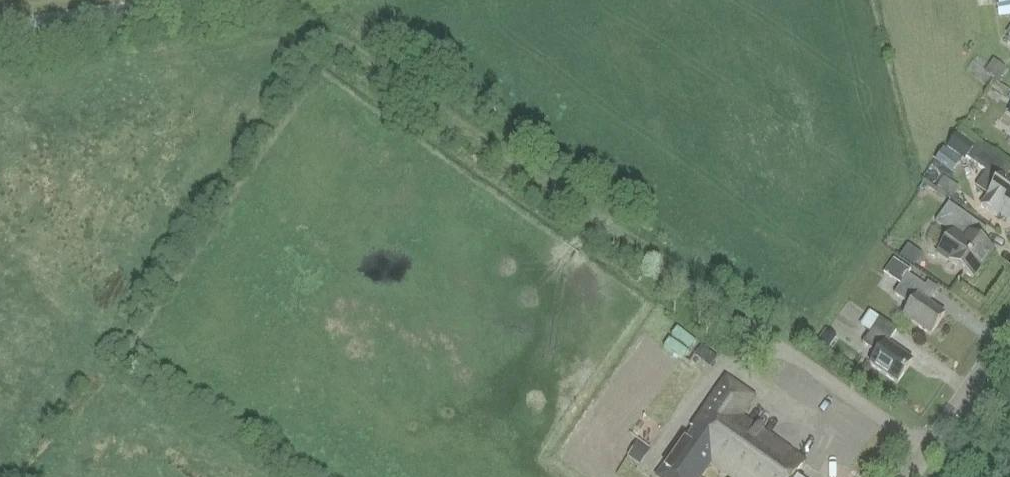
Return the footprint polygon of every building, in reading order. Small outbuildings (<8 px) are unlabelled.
[(966,159),(974,147),(957,136),(949,148),(966,159)] [(1007,179),(1009,175),(1009,167),(981,148),(977,145),(967,159),(985,172),(975,187),(988,196),(981,206),(998,218),(1000,215),(1009,222),(1009,182),(1007,179)] [(944,149),(935,162),(951,173),(960,160),(944,149)] [(993,251),(980,242),(988,230),(948,203),(935,222),(951,234),(937,254),(974,279),(993,251)] [(918,297),(926,287),(909,276),(911,272),(893,259),(883,274),(901,286),(895,295),(911,307),(903,317),(931,336),(945,316),(918,297)] [(898,331),(881,319),(871,313),(862,326),(871,333),(863,345),(878,355),(870,366),(897,385),(913,362),(888,345),(898,331)] [(806,462),(742,418),(755,399),(727,380),(660,476),(702,476),(710,464),(729,476),(796,476),(806,462)]
